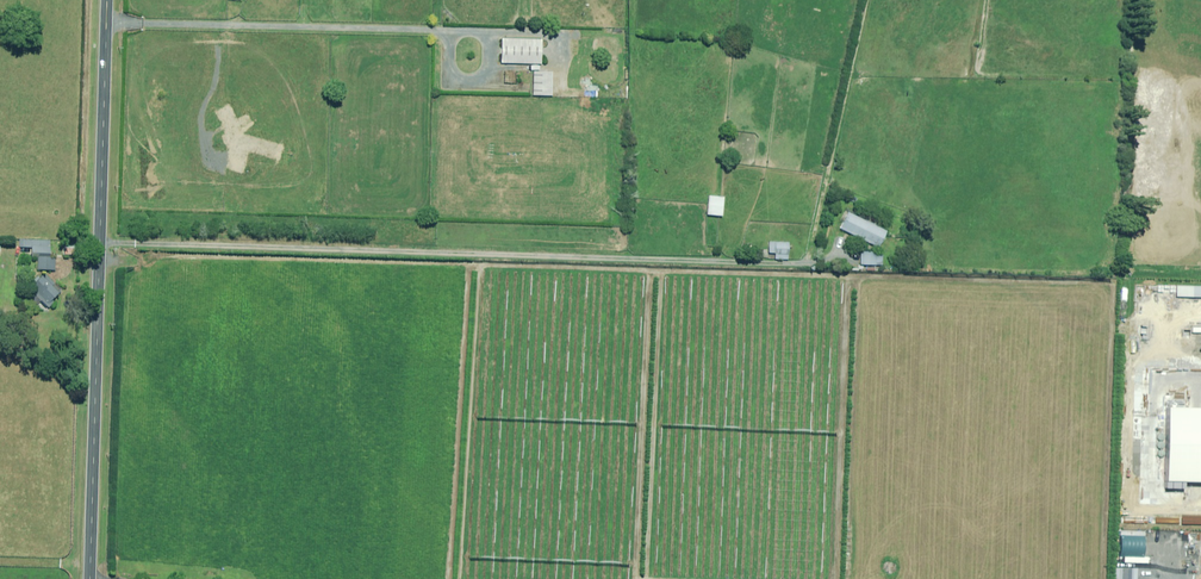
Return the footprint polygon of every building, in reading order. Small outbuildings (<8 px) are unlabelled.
[(543,38),(503,38),(502,63),(543,64),(543,38)] [(554,72),(535,72),(535,95),(553,96),(554,72)] [(725,197),(710,196),(709,215),(723,216),(725,197)] [(888,231),(850,212),(842,229),(858,237),(859,235),(881,246),(888,231)] [(41,253),(49,254),(52,254),(52,240),(24,239),(24,252),(30,252),(30,248),(33,248),(33,253),(41,253)] [(790,251),(793,251),(793,247),(790,247),(790,243),(771,242),(770,253),(777,253),(776,259),(790,260),(790,251)] [(884,249),(863,249),(863,266),(884,266),(884,249)] [(57,258),(49,257),(41,257),(40,257),(39,270),(56,270),(56,268),(60,268),(61,262),(63,262),(63,255),(57,255),(57,258)] [(56,283),(45,271),(42,273),(45,276),(41,280),(38,277),(36,279),(38,282),(31,289),(50,308),(56,302),(54,300),(59,295),(62,297),(66,293),(64,291),(65,290),(57,282),(56,283)] [(1159,403),(1155,478),(1200,479),(1200,403),(1159,403)] [(1151,561),(1114,560),(1113,578),(1150,578),(1151,561)]
